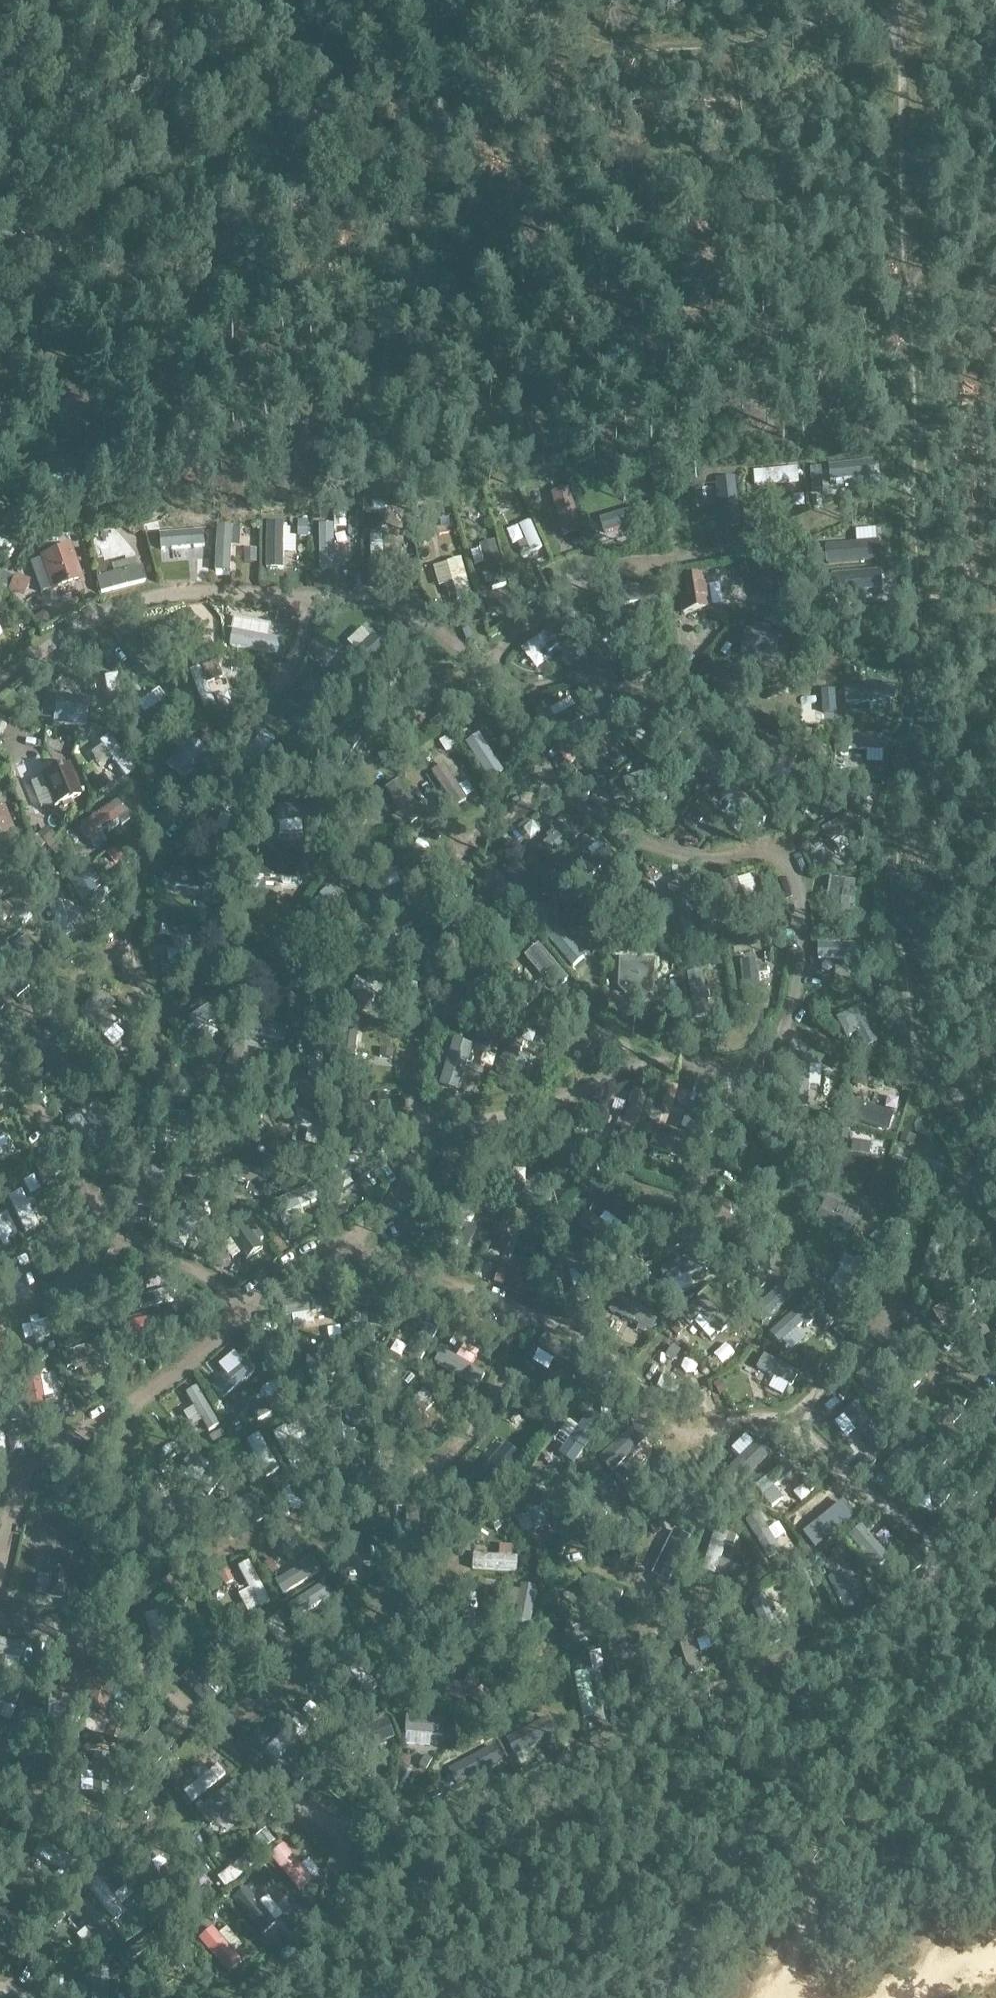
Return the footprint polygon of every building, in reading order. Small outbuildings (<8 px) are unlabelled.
[(822,494),(861,485),(858,472),(819,480),(822,494)] [(776,495),(803,496),(803,478),(776,477),(776,495)] [(30,517),(0,537),(0,550),(2,553),(38,529),(30,517)] [(731,521),(695,534),(703,556),(740,542),(731,521)] [(533,571),(547,568),(538,530),(524,533),(533,571)] [(272,531),(271,552),(286,553),(287,532),(272,531)] [(340,535),(326,535),(325,576),(356,576),(357,546),(339,546),(340,535)] [(177,561),(172,536),(156,539),(160,564),(177,561)] [(219,574),(232,574),(234,537),(220,536),(219,574)] [(202,538),(201,551),(215,552),(216,538),(202,538)] [(249,540),(248,556),(262,557),(262,541),(249,540)] [(825,548),(827,567),(881,564),(879,545),(825,548)] [(287,574),(305,573),(304,546),(286,547),(287,574)] [(54,590),(80,580),(69,549),(43,558),(54,590)] [(41,563),(30,568),(44,599),(55,594),(41,563)] [(97,578),(101,593),(140,583),(136,568),(97,578)] [(684,615),(711,611),(706,579),(679,584),(684,615)] [(162,658),(202,632),(191,614),(158,635),(164,644),(156,649),(162,658)] [(523,650),(530,659),(557,639),(550,629),(523,650)] [(277,655),(280,640),(232,631),(229,646),(277,655)] [(743,656),(775,661),(779,636),(748,631),(743,656)] [(353,680),(387,650),(374,636),(341,666),(353,680)] [(215,707),(203,669),(191,673),(204,710),(215,707)] [(87,725),(89,701),(57,699),(55,723),(87,725)] [(342,730),(319,764),(333,774),(356,739),(342,730)] [(261,731),(234,762),(243,770),(270,739),(261,731)] [(126,780),(137,772),(111,735),(100,743),(126,780)] [(189,776),(209,753),(190,737),(180,748),(188,755),(175,770),(186,779),(189,776)] [(478,740),(466,748),(487,781),(499,773),(478,740)] [(442,746),(447,760),(461,755),(456,741),(442,746)] [(466,800),(443,764),(431,773),(454,808),(466,800)] [(55,807),(81,797),(68,766),(42,777),(55,807)] [(408,827),(422,818),(398,782),(384,791),(408,827)] [(127,815),(118,802),(80,829),(89,841),(127,815)] [(270,824),(316,824),(316,809),(270,809),(270,824)] [(867,836),(852,809),(816,829),(825,844),(846,832),(852,844),(867,836)] [(16,841),(3,811),(0,812),(0,848),(16,841)] [(574,835),(565,823),(532,850),(542,862),(574,835)] [(44,852),(36,843),(22,854),(29,864),(44,852)] [(605,848),(567,878),(576,889),(614,859),(605,848)] [(382,885),(400,870),(381,849),(364,865),(382,885)] [(498,870),(526,905),(538,895),(509,861),(498,870)] [(262,864),(261,878),(297,881),(298,866),(262,864)] [(90,913),(105,905),(93,883),(96,881),(89,868),(70,878),(90,913)] [(214,877),(166,869),(163,884),(212,892),(214,877)] [(750,923),(731,879),(719,885),(737,928),(750,923)] [(840,881),(826,879),(820,918),(835,920),(840,881)] [(693,930),(679,884),(664,888),(677,934),(693,930)] [(341,929),(353,919),(331,891),(319,900),(341,929)] [(28,906),(21,895),(0,907),(0,922),(28,906)] [(61,914),(51,919),(64,947),(74,942),(61,914)] [(547,939),(577,974),(588,964),(559,930),(547,939)] [(853,955),(853,943),(815,943),(815,955),(853,955)] [(537,946),(523,958),(553,992),(566,980),(537,946)] [(14,997),(27,986),(0,953),(0,980),(14,997)] [(626,996),(654,997),(656,961),(621,960),(620,989),(626,996)] [(356,986),(352,998),(370,1005),(375,993),(356,986)] [(78,1014),(103,1039),(115,1027),(104,1016),(115,1006),(101,992),(78,1014)] [(231,992),(200,1030),(212,1040),(243,1003),(231,992)] [(860,1009),(838,1020),(847,1039),(857,1033),(866,1048),(876,1042),(860,1009)] [(258,1019),(255,1032),(280,1037),(282,1024),(258,1019)] [(510,1039),(496,1075),(510,1081),(524,1044),(510,1039)] [(456,1093),(471,1048),(453,1042),(438,1087),(456,1093)] [(40,1052),(67,1080),(76,1072),(49,1044),(40,1052)] [(711,1093),(697,1089),(686,1134),(699,1137),(711,1093)] [(632,1092),(619,1136),(633,1140),(646,1096),(632,1092)] [(890,1115),(847,1101),(841,1119),(884,1133),(890,1115)] [(77,1112),(65,1121),(91,1159),(104,1150),(77,1112)] [(300,1114),(295,1128),(332,1140),(337,1126),(300,1114)] [(9,1137),(5,1125),(0,1127),(0,1140),(9,1137)] [(647,1150),(692,1163),(697,1148),(652,1135),(647,1150)] [(11,1160),(10,1144),(0,1144),(0,1160),(11,1160)] [(764,1149),(754,1172),(767,1178),(776,1154),(764,1149)] [(361,1161),(354,1152),(325,1172),(331,1182),(361,1161)] [(876,1160),(833,1154),(831,1170),(874,1175),(876,1160)] [(458,1175),(463,1168),(445,1156),(431,1178),(445,1187),(454,1173),(458,1175)] [(930,1193),(936,1176),(890,1160),(884,1176),(930,1193)] [(553,1197),(552,1181),(508,1183),(509,1199),(553,1197)] [(717,1200),(708,1227),(758,1243),(763,1228),(731,1218),(734,1206),(717,1200)] [(439,1245),(452,1252),(473,1217),(459,1209),(439,1245)] [(821,1210),(816,1223),(853,1236),(858,1224),(821,1210)] [(616,1234),(586,1214),(579,1224),(609,1244),(616,1234)] [(227,1234),(246,1262),(264,1250),(257,1240),(262,1236),(250,1218),(227,1234)] [(933,1239),(920,1279),(933,1283),(946,1243),(933,1239)] [(658,1280),(699,1266),(695,1255),(655,1269),(658,1280)] [(531,1297),(542,1267),(512,1256),(509,1263),(503,1261),(495,1283),(531,1297)] [(867,1270),(853,1260),(824,1302),(838,1312),(867,1270)] [(590,1303),(583,1270),(571,1273),(579,1305),(590,1303)] [(780,1321),(795,1300),(779,1289),(764,1310),(780,1321)] [(323,1309),(321,1296),(281,1303),(283,1316),(323,1309)] [(729,1325),(703,1297),(682,1316),(691,1326),(701,1316),(718,1334),(729,1325)] [(614,1311),(652,1331),(659,1318),(621,1298),(614,1311)] [(797,1313),(785,1326),(824,1361),(836,1347),(797,1313)] [(177,1335),(173,1316),(132,1324),(136,1342),(177,1335)] [(545,1336),(536,1351),(579,1377),(588,1362),(545,1336)] [(987,1343),(995,1356),(995,1338),(987,1343)] [(266,1369),(242,1343),(232,1352),(256,1378),(266,1369)] [(108,1357),(104,1344),(63,1357),(67,1370),(108,1357)] [(759,1350),(750,1366),(792,1390),(801,1374),(759,1350)] [(441,1355),(432,1364),(458,1388),(467,1379),(441,1355)] [(538,1373),(553,1379),(558,1369),(542,1362),(538,1373)] [(47,1411),(39,1372),(24,1375),(31,1414),(47,1411)] [(235,1380),(244,1392),(254,1384),(246,1373),(235,1380)] [(52,1401),(64,1398),(60,1381),(48,1384),(52,1401)] [(208,1428),(220,1421),(202,1391),(190,1398),(208,1428)] [(432,1399),(423,1391),(398,1416),(407,1425),(432,1399)] [(886,1445),(853,1399),(842,1408),(874,1453),(886,1445)] [(947,1446),(959,1433),(946,1421),(955,1411),(946,1402),(924,1425),(947,1446)] [(272,1415),(258,1423),(266,1439),(281,1430),(272,1415)] [(644,1438),(633,1427),(596,1463),(607,1474),(644,1438)] [(884,1471),(898,1483),(931,1445),(917,1433),(884,1471)] [(734,1493),(772,1456),(758,1442),(721,1479),(734,1493)] [(487,1498),(522,1458),(507,1444),(472,1484),(487,1498)] [(292,1449),(281,1455),(297,1482),(308,1475),(292,1449)] [(272,1497),(286,1489),(265,1451),(251,1459),(272,1497)] [(211,1499),(217,1490),(193,1470),(186,1479),(211,1499)] [(549,1526),(541,1496),(511,1504),(514,1516),(529,1513),(532,1531),(549,1526)] [(811,1537),(819,1546),(852,1518),(844,1509),(811,1537)] [(985,1533),(995,1538),(995,1510),(985,1533)] [(746,1522),(769,1560),(782,1552),(759,1514),(746,1522)] [(719,1516),(702,1571),(715,1575),(733,1520),(719,1516)] [(847,1535),(875,1568),(888,1558),(860,1524),(847,1535)] [(341,1567),(371,1563),(367,1528),(337,1532),(341,1567)] [(678,1533),(659,1570),(671,1576),(691,1540),(678,1533)] [(64,1603),(74,1557),(56,1554),(47,1600),(64,1603)] [(515,1559),(471,1556),(470,1570),(514,1573),(515,1559)] [(316,1574),(309,1564),(272,1588),(279,1598),(316,1574)] [(827,1579),(843,1611),(856,1604),(840,1572),(827,1579)] [(260,1609),(271,1602),(255,1575),(245,1581),(260,1609)] [(573,1593),(612,1607),(618,1591),(579,1576),(573,1593)] [(324,1583),(287,1606),(295,1619),(332,1596),(324,1583)] [(763,1602),(751,1607),(768,1644),(780,1639),(763,1602)] [(166,1643),(157,1615),(145,1619),(154,1647),(166,1643)] [(528,1652),(531,1664),(566,1657),(562,1621),(550,1623),(553,1648),(528,1652)] [(702,1666),(690,1631),(676,1636),(688,1671),(702,1666)] [(22,1662),(25,1647),(0,1642),(0,1658),(22,1662)] [(377,1688),(356,1659),(345,1667),(366,1696),(377,1688)] [(187,1669),(177,1679),(203,1707),(214,1697),(187,1669)] [(116,1680),(73,1671),(70,1687),(98,1692),(95,1704),(111,1707),(116,1680)] [(583,1722),(597,1720),(589,1676),(575,1679),(583,1722)] [(447,1686),(482,1708),(488,1700),(452,1677),(447,1686)] [(0,1689),(0,1710),(7,1713),(15,1698),(0,1689)] [(261,1735),(288,1714),(281,1704),(253,1725),(261,1735)] [(553,1730),(546,1716),(506,1737),(514,1751),(553,1730)] [(466,1783),(499,1764),(488,1745),(455,1765),(466,1783)] [(216,1767),(182,1794),(190,1804),(224,1776),(216,1767)] [(111,1805),(111,1768),(96,1768),(96,1805),(111,1805)] [(239,1781),(199,1812),(210,1826),(250,1795),(239,1781)] [(35,1857),(70,1878),(78,1865),(43,1844),(35,1857)] [(281,1845),(267,1857),(297,1892),(311,1880),(281,1845)] [(254,1866),(246,1856),(216,1879),(224,1889),(254,1866)] [(104,1886),(94,1893),(117,1922),(126,1914),(104,1886)] [(260,1936),(274,1925),(243,1888),(230,1900),(260,1936)] [(9,1905),(0,1914),(0,1916),(31,1946),(41,1935),(9,1905)] [(201,1938),(229,1973),(242,1963),(213,1928),(201,1938)] [(135,1963),(155,1950),(164,1963),(176,1955),(161,1933),(129,1955),(135,1963)]
